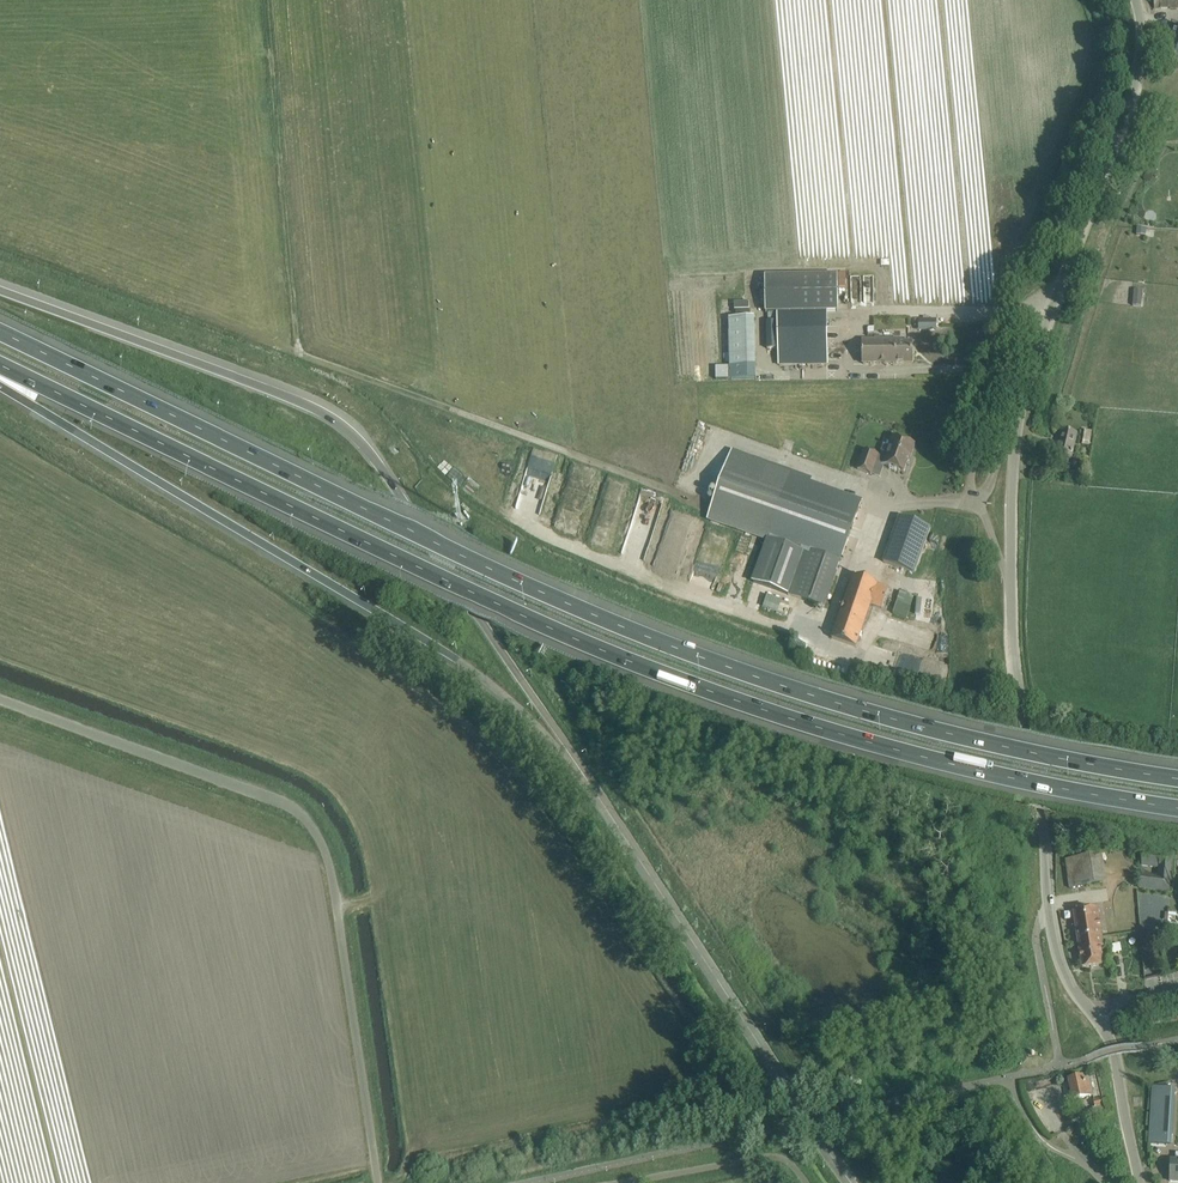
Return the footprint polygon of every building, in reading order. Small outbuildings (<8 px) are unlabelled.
[(1164,57),(1177,62),(1177,27),(1176,26),(1164,57)] [(838,274),(765,275),(765,313),(768,313),(768,320),(777,320),(777,327),(777,356),(777,365),(827,364),(826,312),(839,312),(838,274)] [(754,317),(728,318),(730,366),(756,365),(754,317)] [(776,321),(766,321),(767,349),(777,349),(776,321)] [(935,322),(919,322),(919,331),(935,331),(935,322)] [(863,363),(900,363),(912,363),(912,342),(899,342),(899,339),(863,339),(863,363)] [(1077,433),(1074,432),(1062,429),(1057,454),(1071,458),(1077,433)] [(1090,431),(1084,430),(1082,445),(1088,446),(1090,431)] [(857,468),(860,470),(871,474),(876,461),(884,463),(884,464),(904,471),(908,460),(907,459),(908,455),(911,456),(915,444),(893,436),(886,454),(885,457),(877,454),(864,449),(857,468)] [(696,444),(672,509),(767,543),(753,582),(789,595),(823,607),(827,596),(861,503),(850,498),(790,477),(792,471),(732,449),(699,438),(696,444)] [(579,534),(596,468),(574,462),(557,528),(579,534)] [(931,527),(899,516),(883,561),(915,573),(931,527)] [(831,637),(857,646),(871,605),(881,608),(888,587),(852,575),(831,637)] [(899,591),(893,613),(907,617),(913,595),(899,591)] [(917,593),(917,604),(931,605),(931,594),(917,593)] [(778,610),(781,598),(766,595),(763,607),(778,610)] [(1143,851),(1143,855),(1142,865),(1158,867),(1158,870),(1142,868),(1139,887),(1170,891),(1174,855),(1143,851)] [(1106,883),(1102,854),(1065,859),(1069,889),(1106,883)] [(1078,940),(1102,936),(1098,907),(1074,911),(1078,940)] [(1102,936),(1078,940),(1082,968),(1103,965),(1100,947),(1104,946),(1102,936)] [(1082,1077),(1069,1080),(1073,1099),(1093,1095),(1090,1079),(1083,1081),(1082,1077)] [(1166,1144),(1170,1088),(1152,1087),(1149,1143),(1166,1144)] [(1092,1108),(1094,1116),(1098,1113),(1104,1112),(1103,1106),(1104,1105),(1103,1098),(1093,1100),(1095,1107),(1092,1108)]
